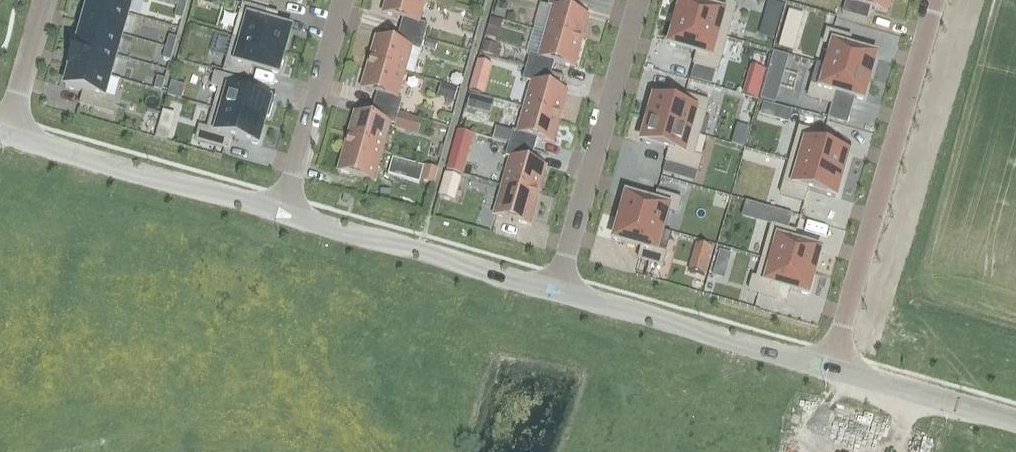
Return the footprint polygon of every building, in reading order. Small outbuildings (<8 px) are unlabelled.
[(86,3),(89,3),(128,15),(131,15),(135,0),(87,0),(86,3)] [(185,9),(188,0),(179,0),(178,6),(185,9)] [(424,39),(428,26),(419,23),(425,2),(418,0),(386,0),(382,14),(403,19),(399,32),(424,39)] [(575,0),(550,0),(548,6),(553,7),(544,36),(563,41),(565,34),(583,39),(589,17),(573,13),(577,0),(575,0)] [(676,24),(727,38),(736,5),(719,0),(712,0),(710,6),(709,10),(682,2),(676,24)] [(842,14),(867,21),(871,8),(887,13),(890,0),(851,0),(850,2),(846,1),(842,14)] [(86,3),(80,23),(83,24),(122,35),(125,36),(131,15),(128,15),(89,3),(86,3)] [(494,16),(504,18),(508,5),(497,3),(494,16)] [(764,18),(778,22),(782,6),(769,3),(764,18)] [(240,39),(243,40),(284,51),(287,52),(293,28),(265,20),(267,11),(243,5),(239,17),(246,19),(240,39)] [(185,9),(178,6),(174,17),(182,20),(185,9)] [(803,16),(789,12),(783,35),(797,39),(803,16)] [(486,36),(498,40),(503,22),(490,18),(486,36)] [(122,35),(83,24),(80,23),(74,44),(77,45),(116,56),(119,57),(125,36),(122,35)] [(676,24),(670,46),(696,53),(695,57),(693,65),(717,72),(727,38),(676,24)] [(827,31),(823,43),(833,46),(827,67),(868,78),(875,57),(848,49),(848,47),(851,37),(827,31)] [(399,32),(396,44),(375,38),(367,67),(385,72),(387,65),(406,71),(412,49),(420,51),(422,47),(424,40),(424,39),(399,32)] [(526,68),(551,75),(554,62),(575,68),(583,39),(565,34),(563,41),(544,36),(538,57),(530,55),(526,68)] [(177,39),(169,36),(166,48),(173,50),(177,39)] [(287,52),(284,51),(243,40),(240,39),(233,37),(224,71),(248,78),(251,70),(279,78),(287,52)] [(424,40),(422,47),(436,51),(438,43),(424,39),(424,40)] [(501,47),(485,43),(482,53),(498,58),(501,47)] [(68,65),(71,66),(110,77),(113,78),(119,57),(116,56),(77,45),(74,44),(68,65)] [(173,50),(166,48),(163,59),(170,61),(173,50)] [(478,60),(469,91),(484,95),(493,64),(478,60)] [(811,84),(808,97),(832,104),(835,94),(835,93),(854,98),(862,100),(868,78),(827,67),(817,64),(811,84)] [(68,65),(62,87),(83,93),(80,105),(112,114),(116,100),(107,98),(113,78),(110,77),(71,66),(68,65)] [(374,106),(398,113),(402,100),(398,99),(406,71),(387,65),(385,72),(367,67),(361,89),(377,94),(374,106)] [(753,67),(748,86),(759,90),(764,71),(753,67)] [(564,78),(551,75),(526,68),(523,80),(531,83),(525,104),(543,110),(541,116),(560,122),(568,93),(560,91),(564,78)] [(266,124),(268,117),(269,117),(273,103),(243,94),(247,83),(215,74),(211,86),(219,89),(213,109),(263,123),(266,124)] [(165,80),(157,78),(154,89),(162,91),(165,80)] [(171,82),(167,96),(176,99),(180,85),(171,82)] [(765,82),(760,98),(774,102),(779,86),(765,82)] [(444,98),(454,101),(458,89),(447,86),(444,98)] [(697,90),(695,98),(707,102),(710,94),(697,90)] [(470,95),(466,108),(478,111),(482,98),(470,95)] [(655,99),(648,121),(700,136),(709,102),(684,96),(682,104),(681,107),(655,99)] [(509,144),(534,151),(537,139),(553,144),(560,122),(541,116),(543,110),(525,104),(517,133),(513,131),(509,144)] [(382,153),(390,124),(395,126),(398,113),(374,106),(370,118),(354,114),(348,136),(366,141),(364,148),(382,153)] [(779,108),(776,120),(787,123),(791,111),(779,108)] [(228,149),(231,138),(260,146),(266,124),(263,123),(213,109),(207,129),(200,127),(196,140),(228,149)] [(422,120),(399,114),(395,129),(418,135),(422,120)] [(648,121),(642,143),(669,150),(668,154),(666,162),(662,174),(694,184),(698,171),(701,158),(694,156),(700,136),(648,121)] [(167,142),(171,128),(159,124),(155,139),(167,142)] [(799,128),(790,161),(841,176),(847,154),(820,146),(821,144),(823,135),(799,128)] [(338,171),(374,182),(382,153),(364,148),(366,141),(348,136),(338,171)] [(534,151),(509,144),(505,157),(510,158),(502,186),(520,192),(522,185),(540,190),(546,168),(530,163),(534,151)] [(452,150),(446,170),(463,175),(469,155),(452,150)] [(419,183),(423,167),(392,158),(388,174),(419,183)] [(790,161),(780,194),(804,201),(807,192),(807,190),(834,198),(841,176),(790,161)] [(428,167),(424,182),(434,184),(438,169),(428,167)] [(462,179),(445,174),(439,196),(455,201),(462,179)] [(502,186),(493,215),(530,226),(540,190),(522,185),(520,192),(502,186)] [(627,196),(621,218),(661,230),(667,209),(670,210),(678,212),(681,200),(657,193),(655,201),(654,204),(627,196)] [(621,218),(614,240),(641,248),(640,251),(638,259),(662,266),(666,253),(659,251),(655,250),(661,230),(621,218)] [(771,225),(762,258),(813,273),(819,252),(792,244),(793,241),(796,232),(771,225)] [(713,249),(696,244),(688,273),(704,278),(713,249)] [(720,251),(717,260),(728,263),(731,254),(720,251)] [(752,278),(749,291),(777,299),(779,290),(780,287),(807,295),(813,273),(762,258),(756,279),(752,278)]
